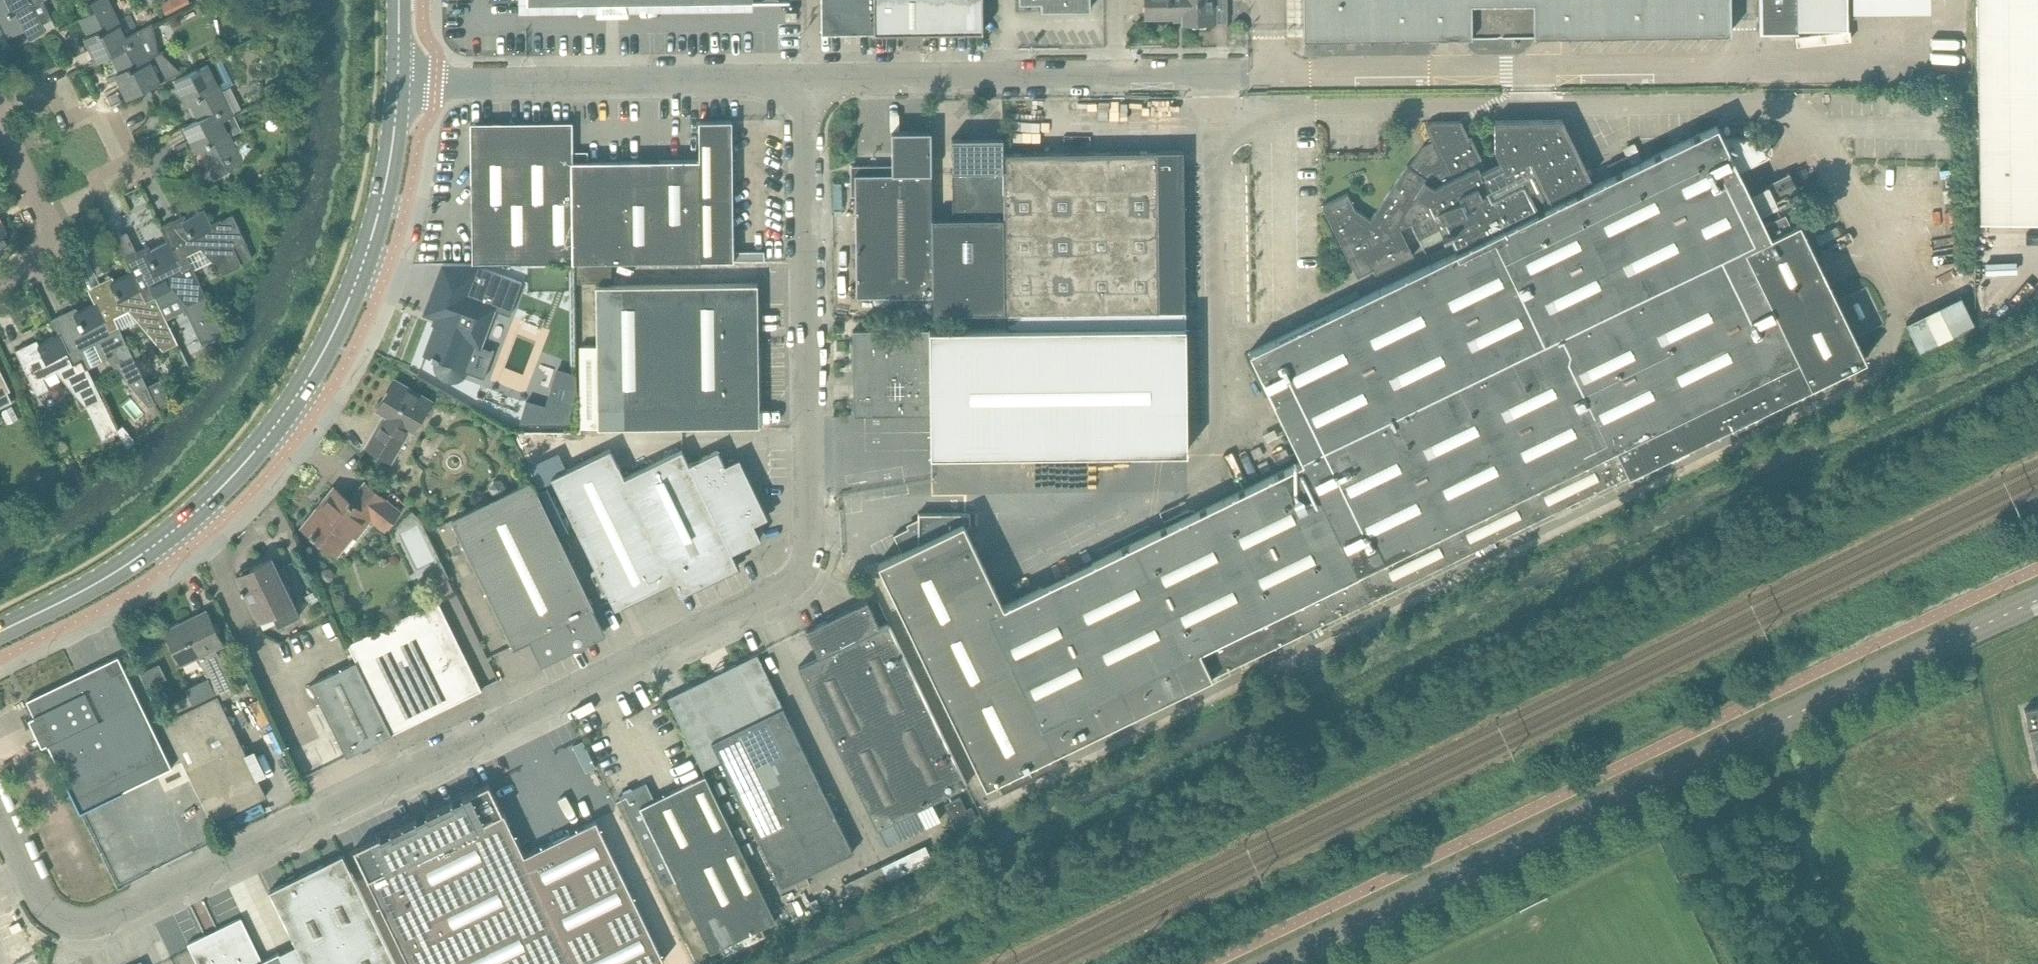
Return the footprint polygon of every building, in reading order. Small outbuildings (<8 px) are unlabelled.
[(1,20),(9,37),(24,29),(29,38),(44,31),(41,25),(53,19),(43,0),(44,0),(0,0),(0,20),(1,20)] [(90,2),(94,11),(79,18),(88,36),(84,37),(96,62),(110,55),(110,54),(128,45),(124,37),(124,36),(136,31),(129,15),(118,20),(108,0),(94,0),(90,2)] [(160,3),(165,13),(174,8),(189,1),(188,0),(167,0),(160,3)] [(982,30),(982,0),(820,0),(821,32),(982,30)] [(1019,2),(1041,2),(1041,10),(1090,9),(1089,0),(1019,0),(1019,2)] [(1227,0),(1145,0),(1146,16),(1184,16),(1184,22),(1189,22),(1190,25),(1193,28),(1205,28),(1208,25),(1208,22),(1227,21),(1227,0)] [(1304,37),(1536,34),(1732,32),(1732,0),(1304,0),(1304,37)] [(1762,30),(1797,30),(1797,27),(1846,26),(1846,0),(1762,0),(1762,30)] [(1977,85),(1979,222),(2037,221),(2037,0),(1976,0),(1977,85)] [(128,45),(110,54),(111,55),(119,72),(115,74),(127,99),(173,77),(160,51),(159,52),(158,52),(146,26),(136,31),(124,36),(124,37),(128,45)] [(221,88),(232,83),(220,58),(174,80),(187,105),(190,103),(198,120),(217,111),(222,121),(234,115),(221,88)] [(217,111),(198,120),(184,127),(196,152),(200,150),(212,176),(243,161),(228,131),(239,125),(234,115),(222,121),(217,111)] [(1494,150),(1500,162),(1502,166),(1486,174),(1484,170),(1460,121),(1432,122),(1424,125),(1436,149),(1428,153),(1424,158),(1422,156),(1417,164),(1419,165),(1416,170),(1407,164),(1370,219),(1354,209),(1347,194),(1322,206),(1357,277),(1373,269),(1375,274),(1413,255),(1399,229),(1410,224),(1418,238),(1438,228),(1443,238),(1448,235),(1456,251),(1631,166),(1626,155),(1588,174),(1561,119),(1493,121),(1494,150)] [(470,123),(472,263),(733,260),(733,251),(733,231),(731,120),(699,121),(699,159),(588,161),(588,150),(572,151),(572,122),(470,123)] [(920,523),(895,535),(903,551),(879,562),(985,785),(997,779),(1003,791),(1059,764),(1054,752),(1264,650),(1865,359),(1799,221),(1790,225),(1784,211),(1763,222),(1716,125),(1631,166),(1456,251),(1249,351),(1302,460),(1003,605),(965,526),(971,523),(971,512),(920,513),(920,523)] [(932,294),(931,218),(930,131),(892,131),(892,165),(851,165),(851,195),(855,195),(856,295),(875,295),(875,303),(894,303),(894,295),(932,294)] [(1002,137),(951,138),(952,218),(931,218),(932,294),(932,313),(1004,312),(1002,152),(1002,137)] [(1184,310),(1182,150),(1002,152),(1004,312),(1005,312),(1184,310)] [(1502,166),(1500,162),(1484,170),(1486,174),(1502,166)] [(1803,201),(1789,172),(1764,185),(1778,213),(1803,201)] [(160,226),(167,241),(181,269),(191,265),(186,256),(201,248),(223,273),(242,264),(233,246),(245,240),(233,215),(221,221),(220,219),(211,223),(204,210),(183,220),(181,216),(160,226)] [(11,242),(0,220),(0,247),(11,242)] [(131,272),(145,300),(154,296),(157,300),(175,291),(187,304),(194,319),(201,316),(210,334),(222,329),(191,265),(181,269),(167,241),(147,251),(145,247),(124,257),(131,272)] [(733,260),(752,260),(764,260),(764,251),(733,251),(733,260)] [(611,262),(589,262),(589,282),(611,282),(611,262)] [(436,283),(425,313),(439,318),(425,354),(431,357),(430,358),(434,359),(433,361),(433,362),(434,364),(434,366),(434,367),(435,369),(436,370),(436,371),(437,373),(439,374),(440,375),(441,376),(442,377),(444,378),(445,378),(447,379),(448,379),(450,380),(452,380),(453,380),(455,379),(456,379),(458,379),(459,378),(461,377),(462,376),(464,375),(465,374),(466,373),(467,372),(483,378),(493,352),(480,348),(495,309),(509,315),(521,283),(471,264),(472,263),(444,263),(437,283),(436,283)] [(88,288),(95,303),(109,331),(118,327),(114,317),(129,310),(162,348),(176,341),(157,300),(154,296),(145,300),(131,272),(111,282),(109,278),(88,288)] [(757,283),(753,283),(596,285),(597,428),(759,426),(757,283)] [(1960,296),(1905,323),(1919,351),(1974,324),(1960,296)] [(52,319),(59,334),(73,362),(82,357),(78,348),(92,341),(149,405),(155,402),(118,327),(109,331),(95,303),(75,313),(73,308),(52,319)] [(1005,332),(930,333),(930,334),(853,335),(853,381),(854,403),(854,416),(930,415),(931,455),(1186,452),(1184,310),(1005,312),(1005,332)] [(73,362),(59,334),(38,343),(36,339),(15,350),(37,394),(46,389),(41,379),(56,372),(78,397),(97,388),(82,357),(73,362)] [(521,424),(567,423),(576,390),(575,374),(556,369),(546,407),(527,401),(521,424)] [(12,401),(7,392),(10,390),(0,370),(0,407),(12,401)] [(431,401),(395,380),(378,409),(385,414),(366,446),(391,461),(410,428),(414,430),(431,401)] [(551,477),(552,480),(615,608),(672,580),(679,594),(738,566),(731,551),(760,538),(754,524),(768,516),(739,457),(725,464),(718,450),(689,463),(682,449),(624,477),(610,448),(551,477)] [(1271,455),(1276,465),(1290,458),(1285,448),(1271,455)] [(70,465),(64,475),(75,481),(81,471),(70,465)] [(493,479),(489,487),(493,494),(502,494),(505,486),(501,479),(493,479)] [(538,665),(605,633),(593,608),(531,480),(453,518),(514,647),(526,641),(538,665)] [(391,505),(385,500),(364,483),(350,501),(335,489),(316,512),(315,511),(302,527),(336,554),(352,535),(358,540),(370,525),(367,522),(369,519),(376,524),(391,505)] [(236,575),(240,583),(238,584),(240,588),(242,587),(258,619),(271,613),(278,626),(300,615),(283,581),(289,578),(283,566),(278,569),(272,557),(236,575)] [(443,567),(432,572),(437,583),(443,596),(454,591),(443,567)] [(356,661),(356,662),(391,734),(482,689),(437,599),(348,644),(356,661)] [(931,802),(967,784),(889,623),(880,627),(867,600),(805,630),(818,657),(798,666),(885,846),(939,820),(931,802)] [(218,698),(235,690),(215,649),(224,645),(206,609),(163,630),(180,666),(197,658),(207,678),(216,696),(217,695),(218,698)] [(757,654),(667,697),(702,769),(720,760),(782,886),(853,851),(757,654)] [(77,676),(26,700),(34,716),(28,719),(41,746),(47,743),(80,811),(171,767),(118,656),(87,671),(89,674),(78,679),(77,676)] [(346,756),(391,734),(356,662),(311,683),(346,756)] [(160,666),(140,675),(148,690),(167,681),(160,666)] [(207,678),(185,689),(188,696),(193,707),(216,696),(207,678)] [(217,695),(216,696),(193,707),(163,721),(211,822),(265,796),(218,698),(217,695)] [(2024,709),(2037,767),(2037,706),(2024,709)] [(646,782),(619,795),(663,885),(675,879),(707,945),(710,952),(718,948),(721,956),(765,935),(761,926),(775,919),(705,775),(654,800),(646,782)] [(355,848),(368,877),(367,877),(410,963),(656,963),(665,960),(597,820),(525,854),(490,782),(475,789),(473,791),(403,825),(389,831),(386,833),(357,847),(355,848)] [(943,804),(950,817),(964,810),(958,797),(943,804)] [(964,810),(950,817),(955,828),(977,817),(972,806),(964,810)] [(269,890),(295,944),(279,952),(285,963),(396,963),(342,855),(269,890)] [(279,952),(262,960),(240,917),(187,943),(197,963),(285,963),(279,952)]
